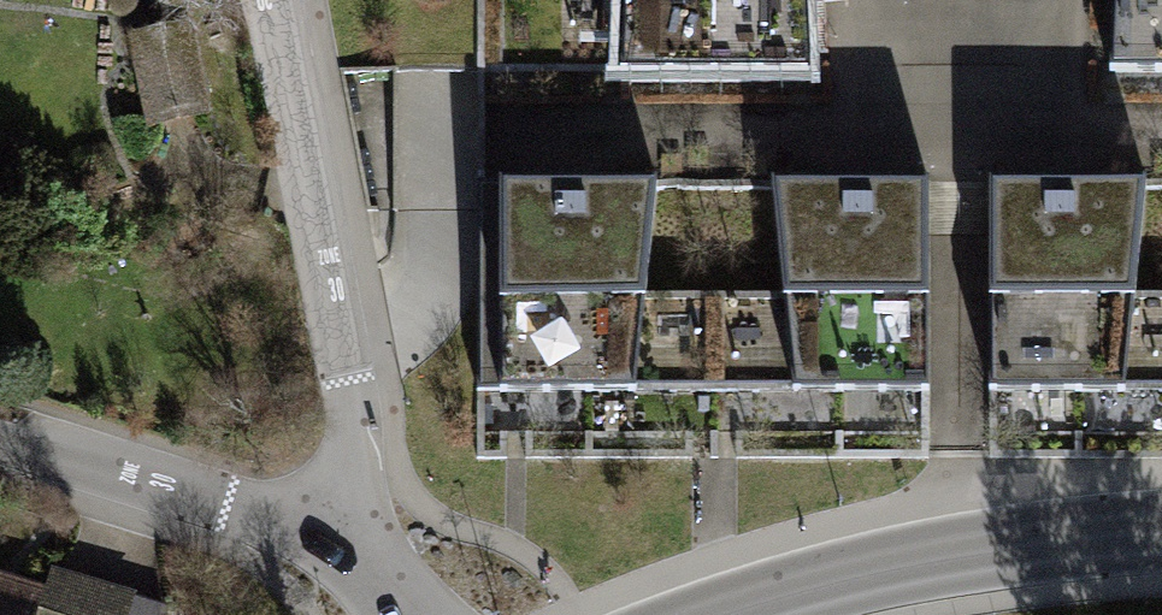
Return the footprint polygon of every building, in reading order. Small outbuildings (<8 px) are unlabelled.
[(597,106),(808,107),(800,0),(602,0),(597,106)] [(1089,104),(1161,104),(1161,0),(1092,0),(1089,104)] [(196,33),(135,46),(152,128),(214,115),(196,33)] [(501,191),(479,191),(479,426),(500,426),(643,426),(707,426),(709,193),(667,192),(501,191)] [(923,194),(743,193),(709,193),(707,426),(774,427),(921,428),(922,340),(923,194)] [(960,195),(961,340),(962,427),(1124,431),(1161,431),(1161,194),(1150,195),(960,195)] [(0,579),(0,614),(136,614),(141,597),(52,571),(46,592),(0,579)]
